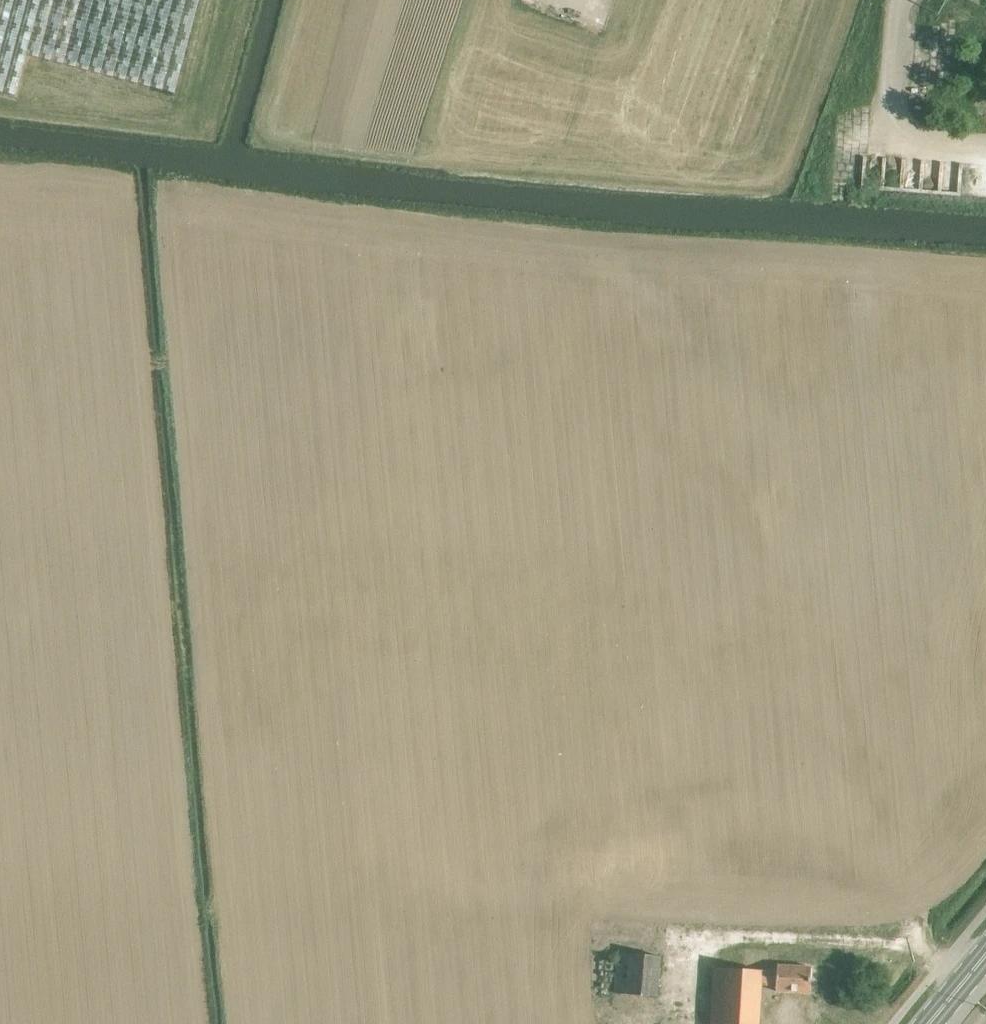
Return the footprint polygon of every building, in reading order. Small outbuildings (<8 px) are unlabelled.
[(14,98),(25,56),(173,95),(198,0),(0,0),(0,95),(14,98)] [(617,953),(614,992),(658,996),(661,956),(617,953)] [(763,970),(715,966),(711,1023),(760,1023),(762,984),(777,985),(776,991),(810,993),(812,966),(778,964),(777,970),(763,970)]
